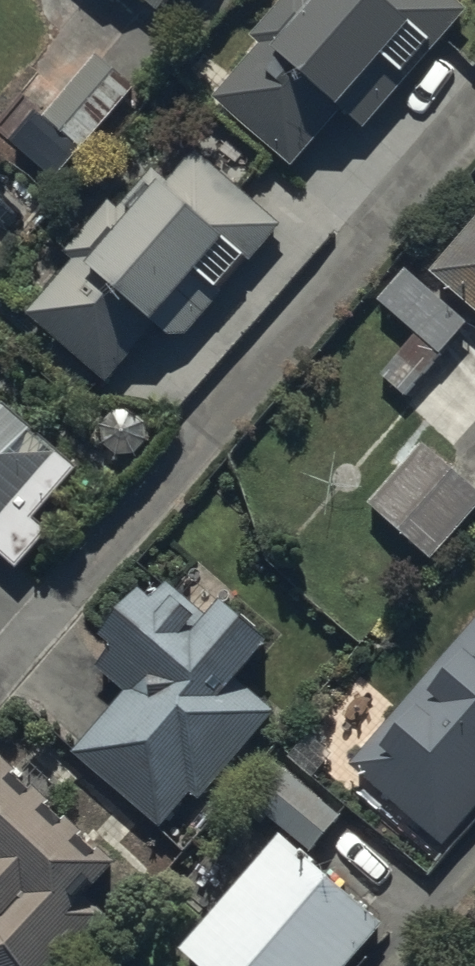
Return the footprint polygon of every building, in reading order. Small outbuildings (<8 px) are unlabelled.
[(174,24),(193,0),(144,0),(174,24)] [(249,32),(260,42),(215,90),(295,164),(346,109),(363,124),(468,10),(458,0),(278,0),(249,32)] [(136,83),(97,51),(47,113),(40,107),(14,139),(60,176),(136,83)] [(73,256),(25,313),(107,381),(155,323),(177,342),(279,220),(233,181),(247,165),(199,126),(160,172),(144,158),(66,251),(73,256)] [(435,282),(474,316),(474,235),(435,282)] [(470,330),(410,277),(382,308),(418,340),(382,380),(407,401),(470,330)] [(14,566),(47,525),(35,515),(76,465),(0,402),(0,555),(14,566)] [(372,511),(434,565),(474,519),(474,493),(426,450),(372,511)] [(78,758),(76,761),(164,835),(193,800),(202,808),(278,719),(243,690),(275,653),(228,613),(215,628),(171,591),(155,609),(147,602),(107,648),(116,656),(100,675),(128,698),(78,758)] [(447,853),(474,820),(474,633),(354,772),(447,853)] [(109,922),(93,907),(123,876),(8,770),(5,773),(0,779),(0,965),(68,965),(109,922)] [(387,933),(284,844),(182,959),(190,965),(359,965),(387,933)]
